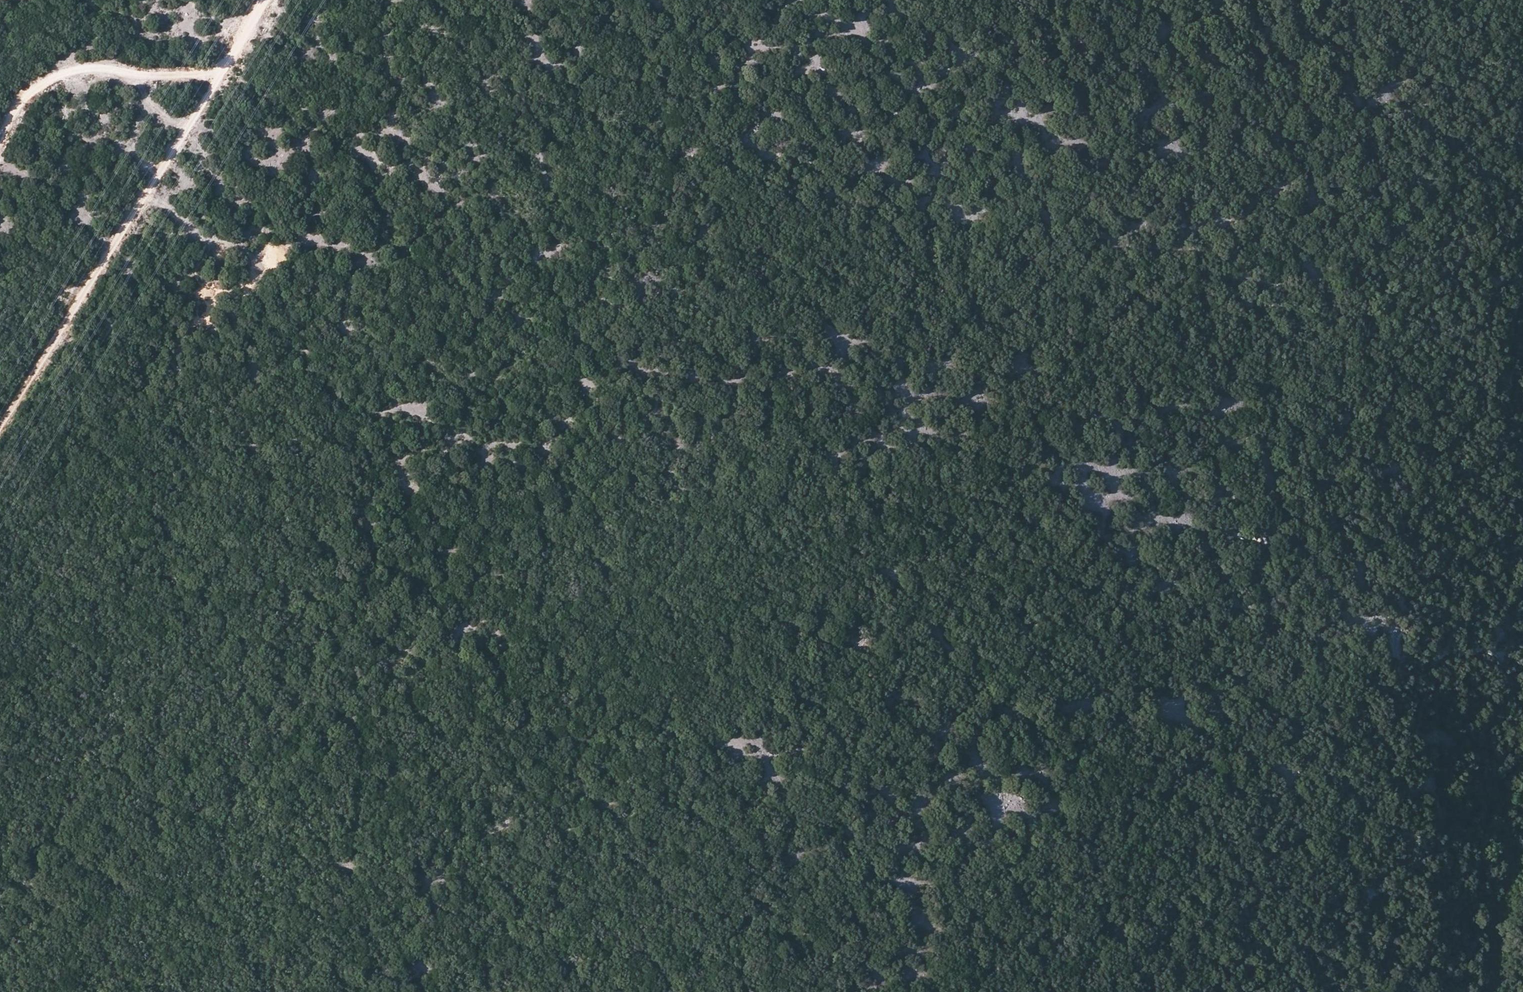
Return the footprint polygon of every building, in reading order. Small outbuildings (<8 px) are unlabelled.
[(1012,370),(1025,370),(1026,354),(1013,354),(1012,370)]
